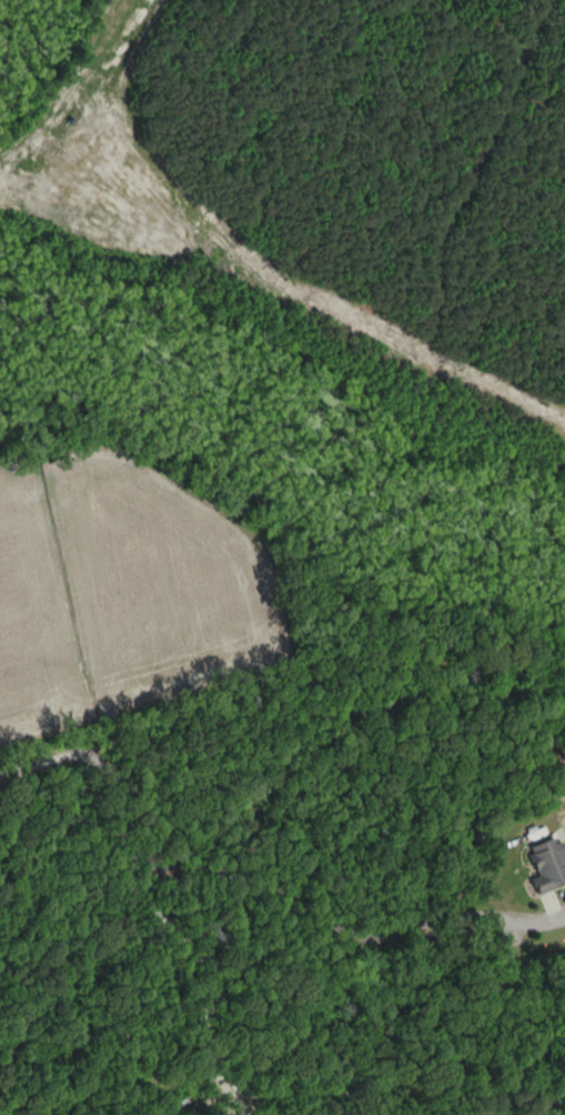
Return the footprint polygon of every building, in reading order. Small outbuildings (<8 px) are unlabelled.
[(564,884),(564,854),(560,841),(557,842),(555,837),(527,848),(538,877),(531,879),(537,895),(564,884)]
